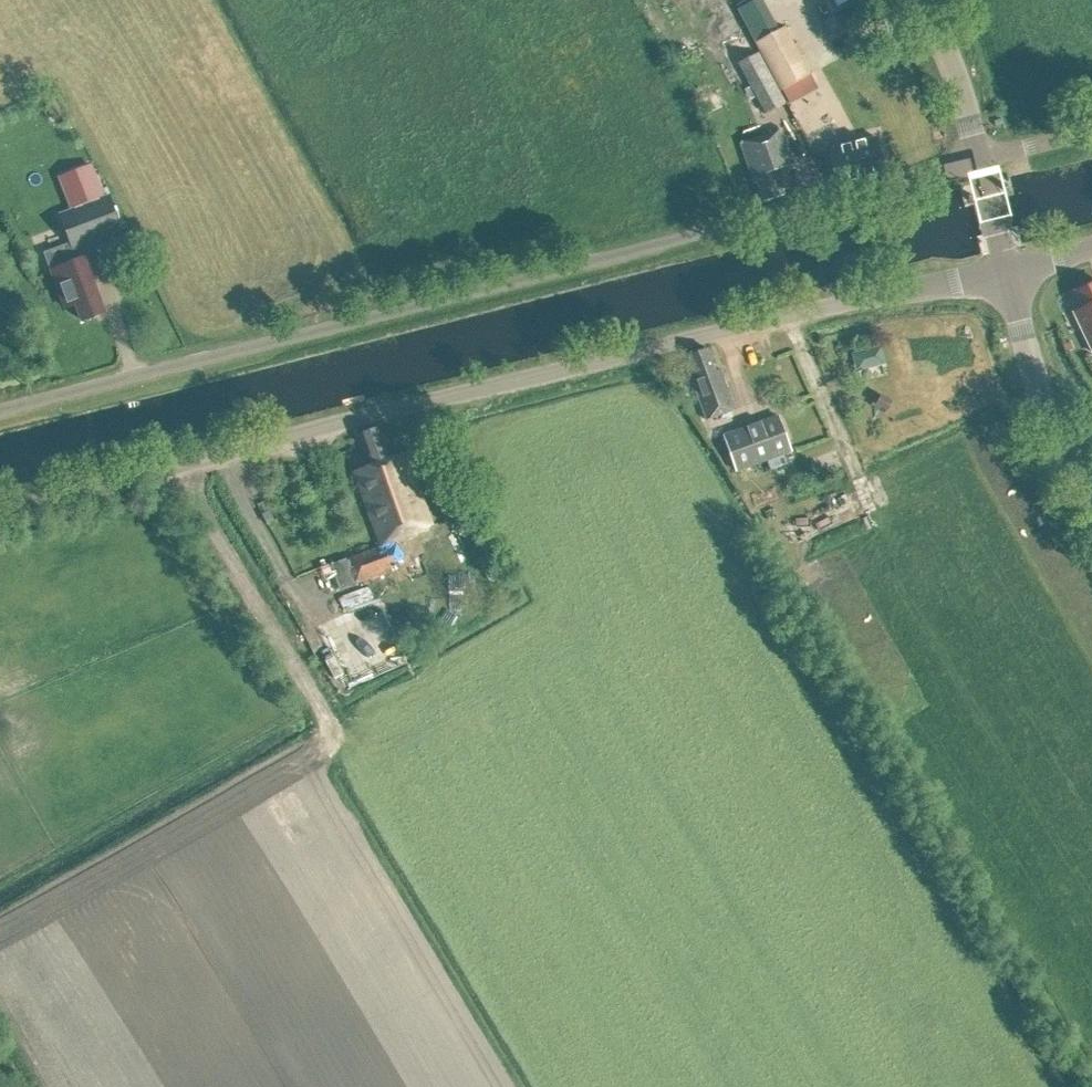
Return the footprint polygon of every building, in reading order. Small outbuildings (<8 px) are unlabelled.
[(759,36),(780,24),(766,0),(753,0),(742,6),(759,36)] [(714,16),(721,13),(716,4),(710,7),(714,16)] [(855,26),(847,10),(835,16),(843,32),(855,26)] [(784,26),(755,42),(781,92),(811,76),(784,26)] [(787,104),(780,92),(759,54),(737,66),(755,102),(763,117),(787,104)] [(727,105),(714,80),(694,90),(706,115),(727,105)] [(781,130),(741,143),(754,184),(757,183),(763,202),(784,196),(782,191),(788,189),(781,169),(793,165),(781,130)] [(838,185),(861,179),(885,173),(876,138),(828,150),(838,185)] [(76,208),(58,214),(71,251),(87,245),(124,231),(109,195),(76,208)] [(71,263),(51,270),(65,308),(75,304),(82,321),(104,312),(93,281),(100,278),(87,245),(71,251),(67,253),(71,263)] [(1089,350),(1091,349),(1091,281),(1074,289),(1081,305),(1072,309),(1089,350)] [(861,371),(890,363),(884,342),(855,350),(861,371)] [(715,372),(706,349),(688,356),(690,361),(685,363),(706,420),(735,410),(720,370),(715,372)] [(737,474),(792,453),(778,415),(722,435),(737,474)] [(390,459),(379,428),(359,435),(369,466),(354,472),(381,546),(346,559),(343,550),(327,555),(338,589),(355,583),(352,576),(402,558),(396,541),(418,534),(417,531),(431,526),(406,454),(390,459)]
